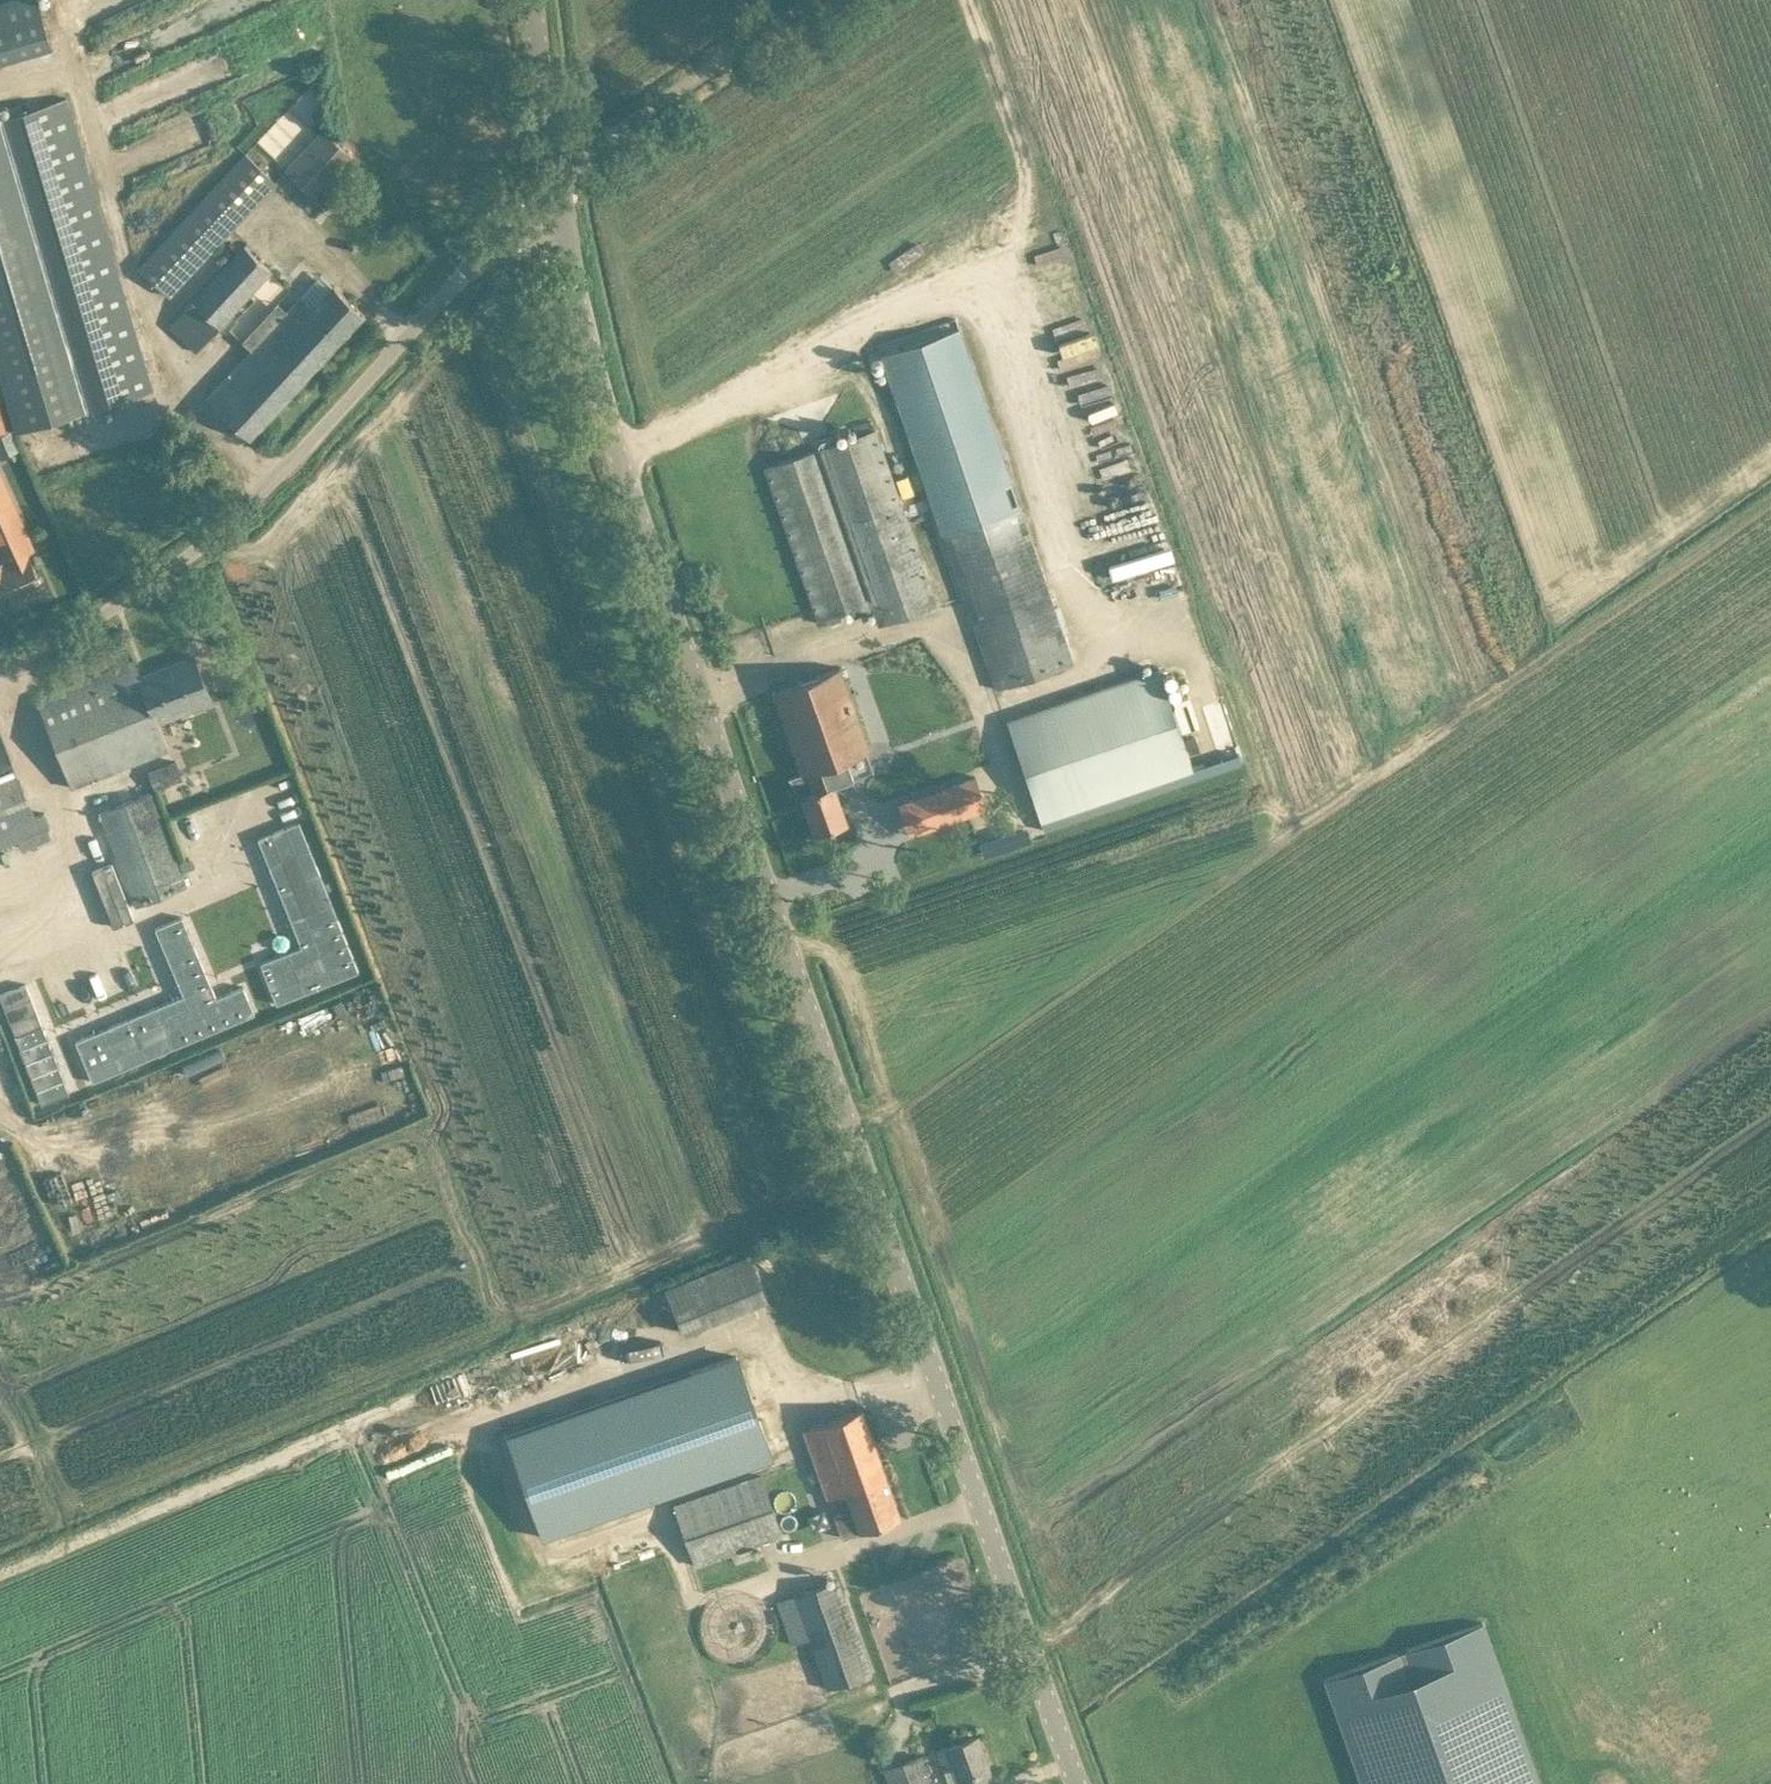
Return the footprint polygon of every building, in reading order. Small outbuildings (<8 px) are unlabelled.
[(52,48),(38,0),(3,0),(0,1),(0,63),(52,48)] [(16,430),(66,416),(153,390),(65,98),(0,117),(0,376),(16,430)] [(287,169),(316,197),(353,158),(323,130),(287,169)] [(135,266),(168,297),(276,181),(243,150),(135,266)] [(169,326),(196,351),(271,270),(244,245),(169,326)] [(207,397),(250,437),(365,314),(333,285),(310,310),(303,303),(306,300),(302,295),(287,311),(278,302),(242,341),(251,349),(207,397)] [(958,328),(882,354),(994,684),(1071,657),(959,329),(959,328),(958,328)] [(0,435),(0,446),(4,455),(18,448),(11,430),(0,435)] [(825,621),(823,616),(851,606),(853,614),(873,607),(879,625),(937,604),(876,430),(764,469),(819,623),(825,621)] [(44,590),(27,552),(34,548),(0,473),(0,609),(44,590)] [(36,698),(45,720),(71,787),(168,748),(157,719),(211,698),(195,656),(140,678),(133,660),(36,698)] [(839,667),(772,691),(802,772),(788,777),(789,779),(789,778),(798,802),(797,802),(801,813),(808,811),(816,833),(847,822),(832,784),(854,776),(847,757),(869,750),(839,667)] [(1007,719),(1041,821),(1194,770),(1159,668),(1007,719)] [(18,839),(22,848),(54,835),(44,812),(34,816),(0,733),(0,846),(18,839)] [(865,795),(877,817),(925,792),(913,770),(865,795)] [(974,774),(929,790),(941,823),(986,806),(974,774)] [(150,790),(97,811),(111,848),(135,907),(188,886),(150,790)] [(109,861),(87,870),(110,924),(132,915),(109,861)] [(672,1328),(758,1298),(743,1253),(657,1284),(672,1328)] [(721,1362),(489,1444),(524,1543),(756,1461),(726,1377),(722,1366),(721,1362)] [(842,1511),(834,1514),(841,1536),(859,1529),(859,1531),(900,1516),(861,1408),(804,1428),(828,1497),(836,1494),(842,1511)] [(672,1503),(694,1567),(783,1535),(761,1472),(672,1503)] [(814,1587),(776,1600),(792,1644),(810,1637),(823,1674),(828,1688),(848,1681),(870,1673),(837,1579),(814,1587)] [(1325,1678),(1362,1783),(1540,1783),(1482,1622),(1325,1678)] [(937,1750),(944,1770),(949,1783),(978,1783),(993,1779),(977,1736),(955,1744),(937,1750)] [(921,1756),(884,1769),(890,1783),(932,1783),(921,1756)]
